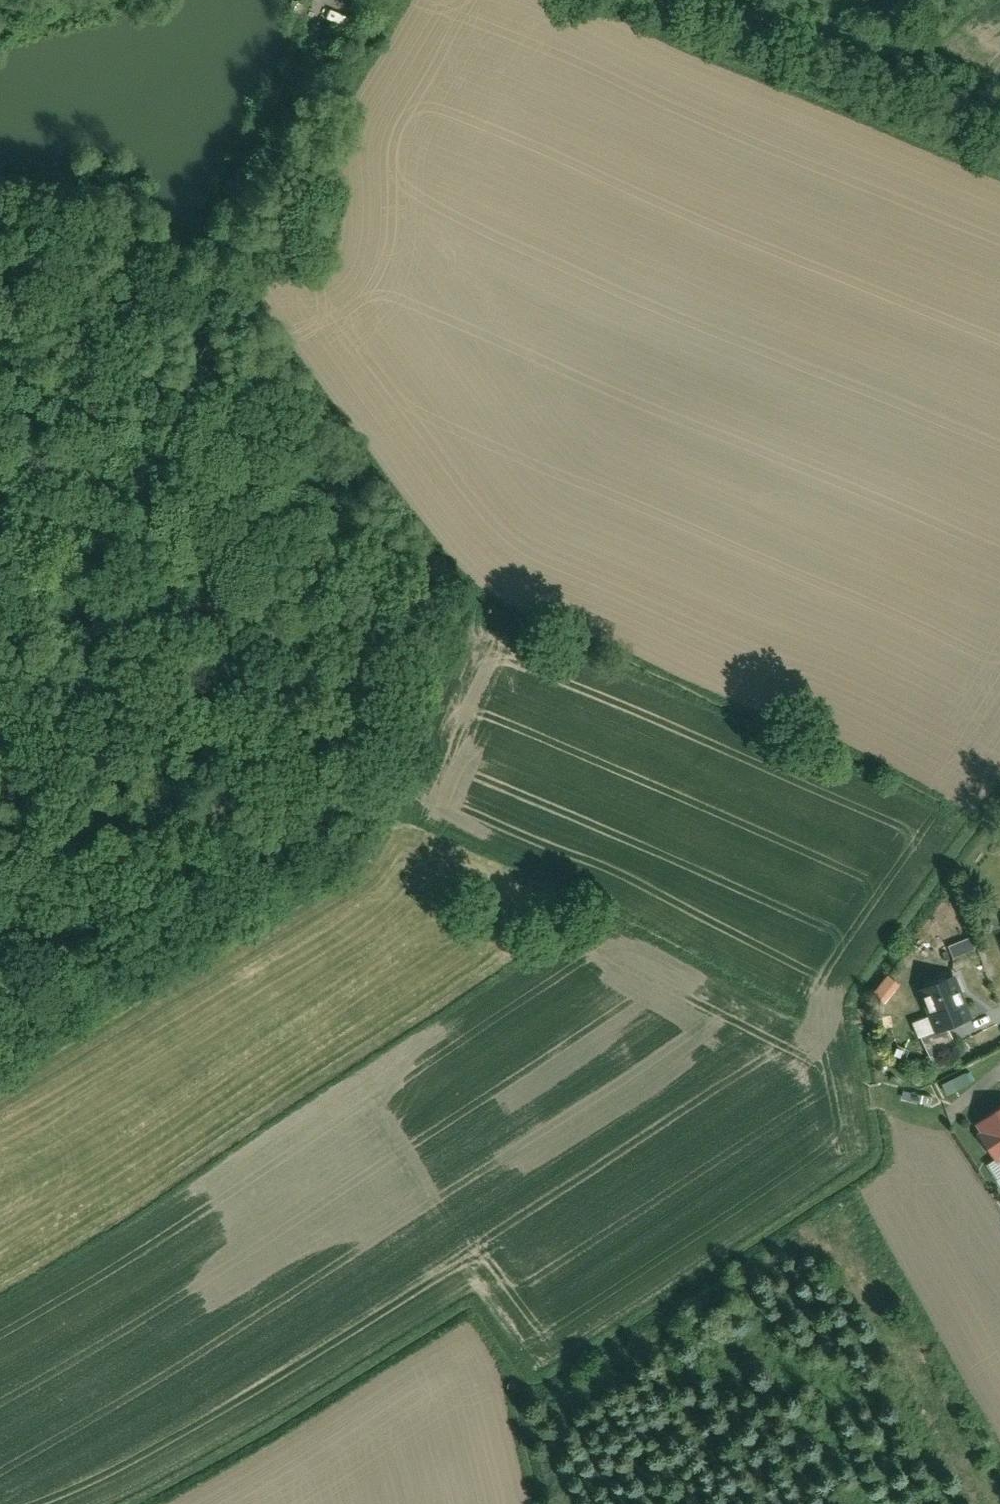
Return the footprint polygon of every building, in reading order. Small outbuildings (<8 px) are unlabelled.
[(880,1002),(894,982),(881,973),(867,994),(880,1002)] [(949,974),(915,987),(931,1029),(943,1024),(965,1016),(949,974)] [(950,1043),(943,1024),(931,1029),(916,1035),(927,1055),(950,1043)] [(937,1083),(943,1095),(966,1083),(961,1071),(937,1083)] [(974,1122),(999,1164),(999,1105),(974,1122)]
